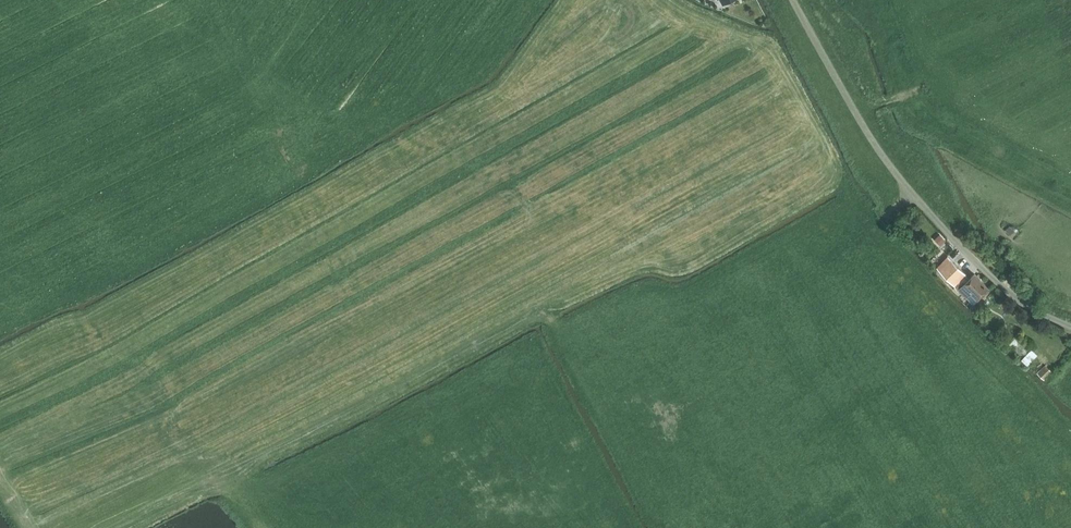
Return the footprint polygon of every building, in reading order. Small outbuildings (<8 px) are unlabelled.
[(950,257),(939,269),(956,286),(975,304),(980,299),(978,297),(988,287),(975,274),(969,280),(965,276),(967,274),(950,257)] [(1032,349),(1022,359),(1028,364),(1038,354),(1032,349)] [(1045,366),(1037,373),(1044,380),(1052,373),(1045,366)]
